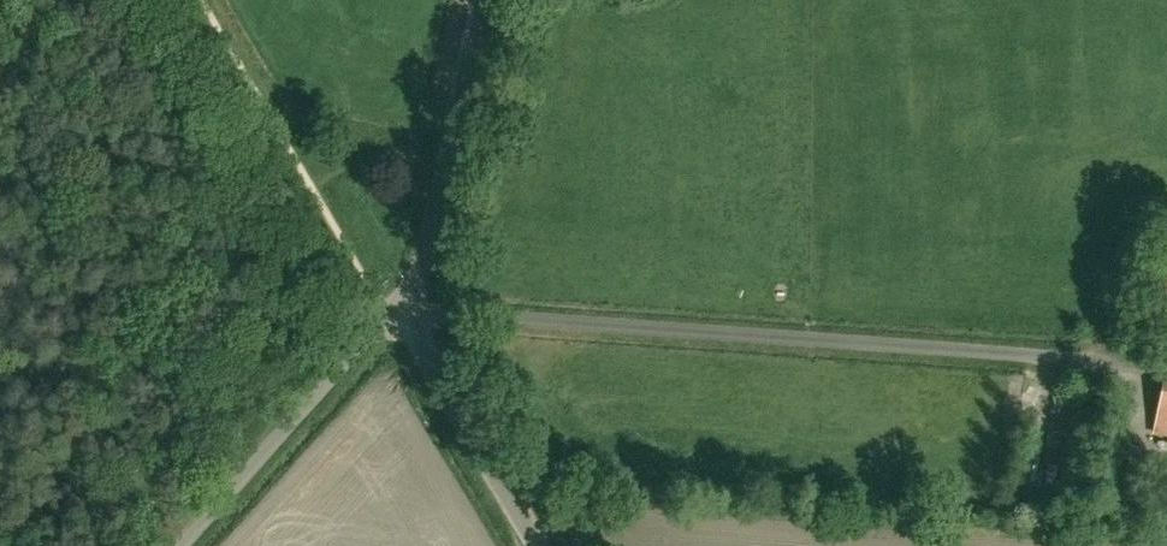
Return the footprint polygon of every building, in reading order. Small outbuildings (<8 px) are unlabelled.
[(1154,434),(1166,436),(1166,394),(1163,394),(1154,434)]
